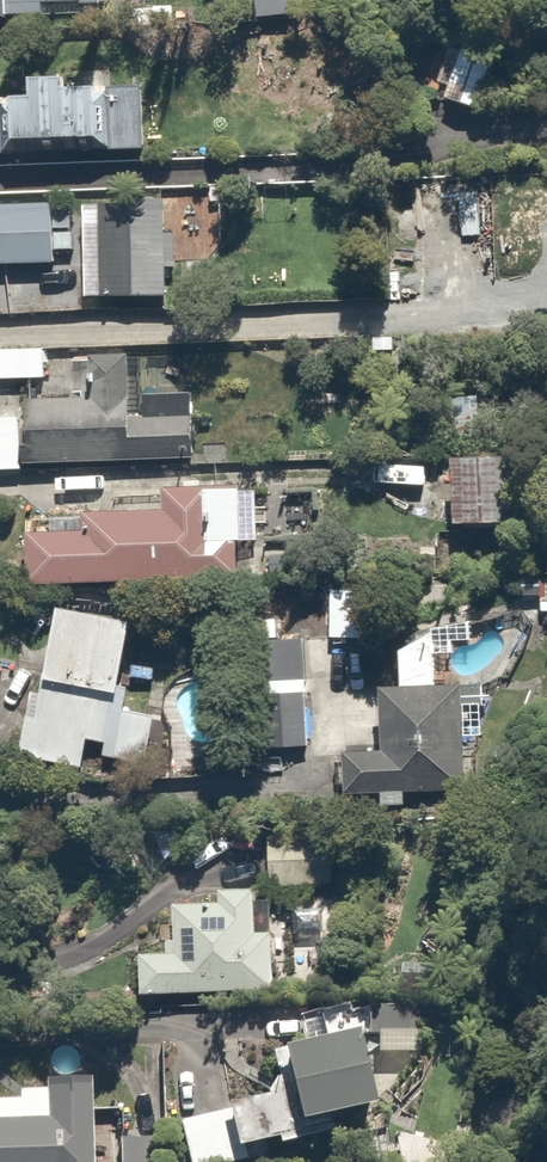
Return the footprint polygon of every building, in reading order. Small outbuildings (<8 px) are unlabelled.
[(69,16),(156,17),(156,0),(69,0),(69,16)] [(0,36),(0,149),(138,139),(130,29),(0,36)] [(492,52),(444,35),(426,88),(474,105),(492,52)] [(158,289),(158,192),(140,192),(140,198),(125,198),(125,208),(79,208),(79,289),(158,289)] [(0,198),(0,258),(51,259),(51,198),(0,198)] [(187,453),(186,408),(123,408),(122,347),(91,348),(91,393),(21,394),(21,433),(17,433),(17,454),(187,453)] [(0,413),(0,466),(12,466),(12,413),(0,413)] [(501,443),(447,442),(445,517),(499,518),(501,443)] [(240,569),(235,481),(154,485),(155,500),(141,501),(140,497),(109,498),(109,505),(77,507),(78,525),(21,528),(23,580),(240,569)] [(76,762),(79,744),(122,750),(123,744),(144,747),(151,704),(123,700),(126,679),(114,677),(125,608),(52,596),(33,709),(20,707),(15,740),(31,742),(29,755),(76,762)] [(393,624),(393,681),(375,681),(374,741),(341,741),(340,782),(463,784),(464,682),(434,681),(435,624),(393,624)] [(299,634),(260,631),(257,678),(295,681),(299,634)] [(304,687),(252,686),(251,743),(302,745),(304,687)] [(324,832),(267,830),(265,884),(322,886),(324,832)] [(223,896),(173,895),(172,947),(136,946),(136,986),(266,988),(267,927),(249,927),(250,883),(223,883),(223,896)] [(371,1111),(351,1025),(258,1047),(267,1084),(220,1095),(232,1145),(273,1135),(276,1150),(343,1134),(340,1118),(371,1111)] [(84,1072),(40,1072),(40,1081),(13,1081),(13,1089),(0,1090),(0,1161),(110,1161),(110,1113),(85,1114),(84,1072)]
